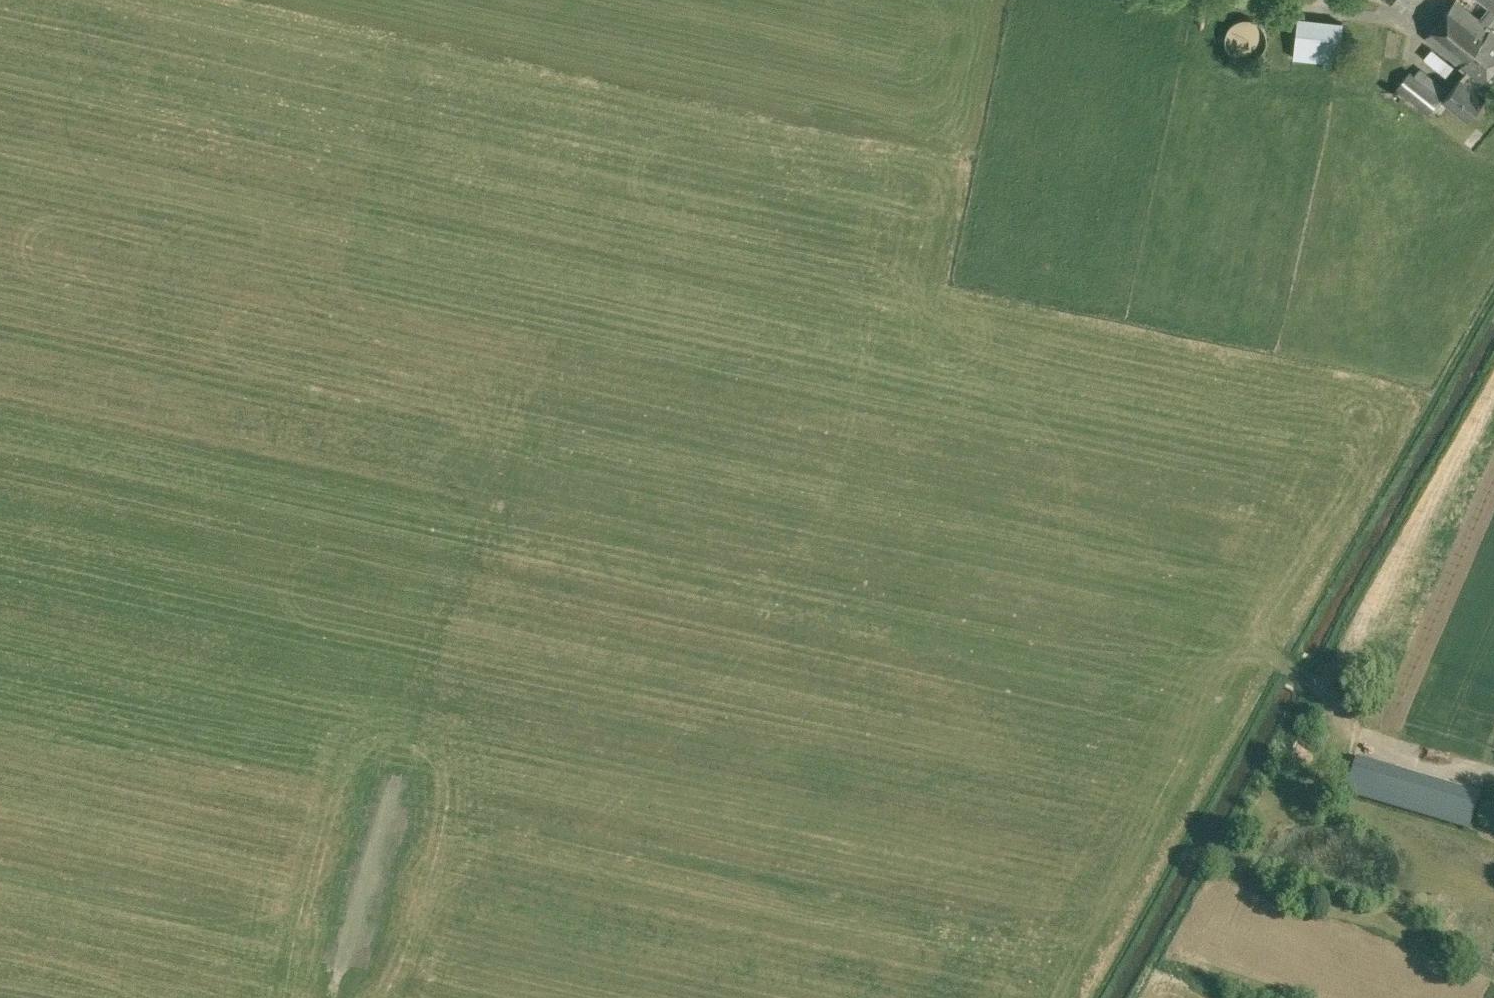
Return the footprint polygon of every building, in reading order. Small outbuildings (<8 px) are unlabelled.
[(1468,119),(1486,96),(1477,88),(1493,67),(1493,29),(1489,24),(1493,18),(1493,0),(1483,0),(1491,7),(1481,20),(1456,0),(1427,36),(1462,64),(1461,65),(1467,70),(1444,99),(1468,119)] [(1342,19),(1296,15),(1292,57),(1338,62),(1342,19)] [(1226,34),(1226,36),(1226,38),(1226,39),(1226,41),(1227,43),(1227,45),(1228,46),(1229,48),(1231,51),(1234,53),(1237,55),(1240,57),(1244,57),(1245,58),(1249,58),(1253,57),(1256,55),(1257,55),(1260,52),(1262,51),(1263,50),(1264,48),(1265,47),(1266,45),(1266,43),(1267,42),(1267,40),(1267,38),(1267,36),(1267,35),(1267,33),(1266,31),(1266,29),(1265,28),(1264,26),(1263,25),(1262,23),(1259,21),(1258,20),(1255,18),(1253,17),(1251,17),(1248,16),(1244,17),(1241,17),(1237,19),(1234,20),(1233,22),(1230,24),(1229,26),(1228,29),(1227,30),(1227,32),(1226,34)] [(1396,89),(1427,113),(1446,88),(1420,68),(1415,75),(1410,71),(1396,89)] [(1349,792),(1470,827),(1479,795),(1358,760),(1349,792)]
